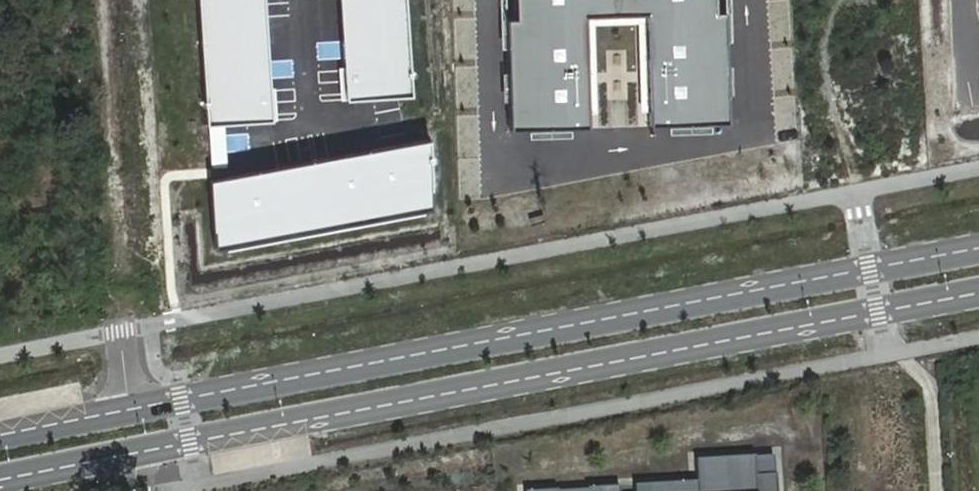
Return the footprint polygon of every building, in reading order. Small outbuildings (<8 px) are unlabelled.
[(263,0),(196,0),(205,124),(271,119),(263,0)] [(403,0),(337,0),(344,98),(409,94),(403,0)] [(523,135),(596,132),(592,4),(662,1),(666,133),(740,131),(735,0),(519,0),(523,135)] [(427,139),(211,182),(213,246),(429,203),(427,139)] [(778,476),(776,476),(775,457),(756,458),(756,457),(697,460),(698,482),(636,486),(636,490),(778,490),(778,476)]
